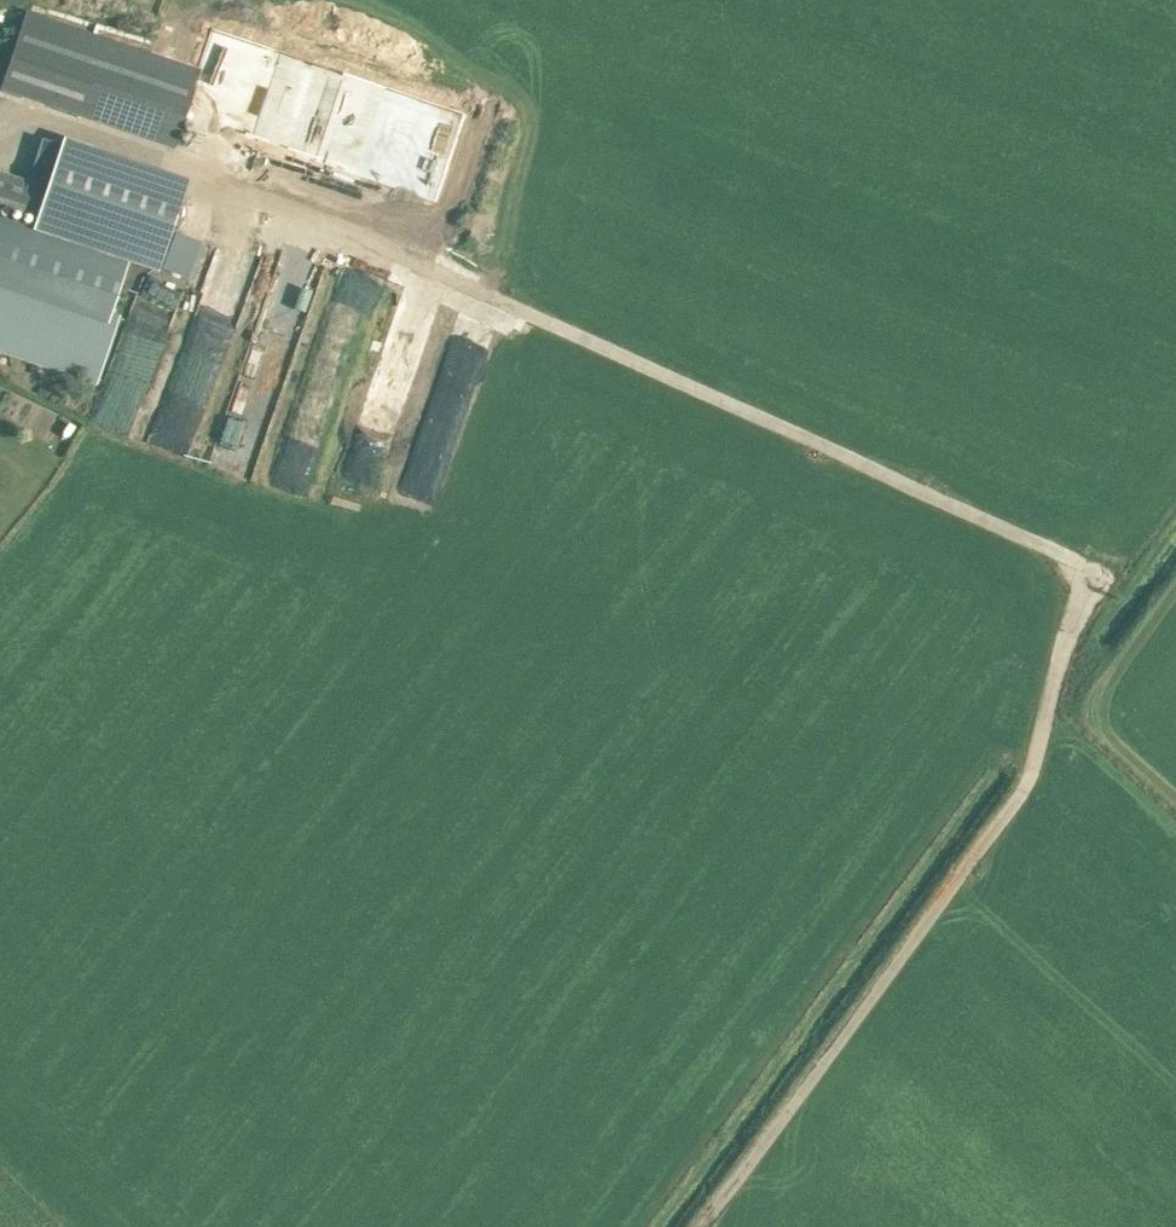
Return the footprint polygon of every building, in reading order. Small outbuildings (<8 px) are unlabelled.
[(28,14),(2,91),(78,117),(104,40),(28,14)] [(436,200),(465,112),(213,28),(198,72),(183,115),(185,116),(436,200)] [(48,190),(0,174),(0,209),(39,222),(36,232),(0,219),(0,353),(95,385),(113,334),(120,315),(113,313),(130,264),(63,241),(68,228),(163,261),(186,194),(60,152),(48,190)] [(291,357),(324,268),(282,253),(250,342),(291,357)] [(197,312),(204,314),(208,301),(256,315),(262,296),(207,279),(197,312)]
